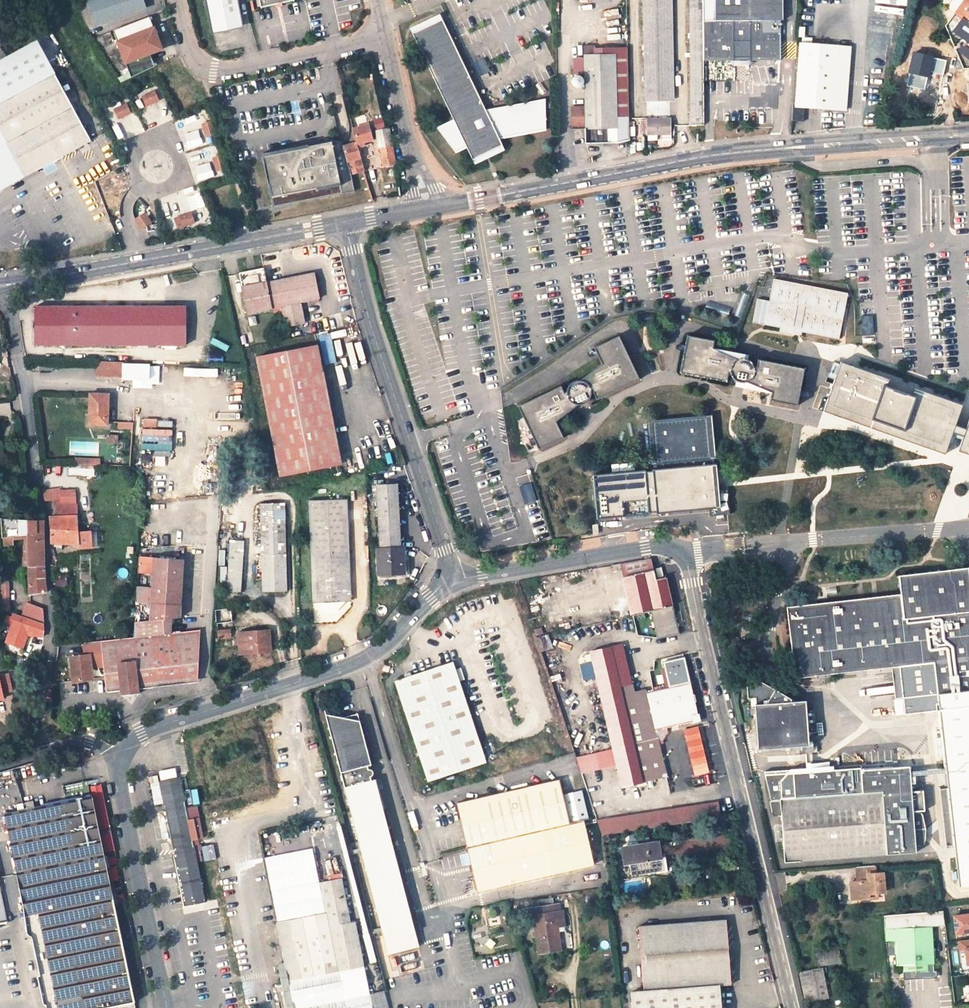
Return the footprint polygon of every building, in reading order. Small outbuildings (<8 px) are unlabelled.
[(86,2),(95,27),(146,10),(143,0),(92,0),(86,2)] [(211,34),(243,29),(237,0),(203,0),(211,34)] [(261,9),(294,1),(294,0),(259,0),(261,9)] [(647,102),(670,101),(668,0),(645,0),(647,102)] [(702,7),(703,60),(732,60),(749,60),(780,60),(780,20),(783,20),(782,0),(702,0),(702,7)] [(702,7),(694,7),(695,116),(703,116),(703,60),(702,7)] [(149,17),(113,30),(130,76),(155,66),(150,54),(162,49),(149,17)] [(953,32),(965,41),(958,51),(968,58),(968,57),(968,21),(968,23),(962,18),(953,32)] [(443,21),(416,33),(424,50),(451,37),(443,21)] [(807,35),(807,45),(835,46),(836,37),(807,35)] [(485,111),(468,75),(469,74),(451,37),(424,50),(442,88),(443,88),(458,120),(440,128),(457,152),(470,146),(478,143),(482,149),(496,143),(495,140),(500,140),(547,131),(547,99),(485,111)] [(0,59),(0,104),(54,73),(36,39),(0,59)] [(805,106),(834,108),(839,47),(835,46),(807,45),(801,44),(796,106),(793,105),(792,120),(804,121),(805,106)] [(839,47),(834,108),(845,109),(850,48),(839,47)] [(586,50),(586,58),(587,117),(573,117),(573,126),(587,126),(587,142),(608,142),(620,142),(630,139),(630,116),(628,48),(586,50)] [(0,104),(0,131),(6,142),(24,177),(91,141),(68,98),(60,84),(54,73),(0,104)] [(575,78),(574,79),(574,80),(574,82),(574,83),(575,85),(577,86),(579,87),(581,86),(583,85),(584,83),(584,81),(584,80),(583,78),(581,77),(579,76),(577,76),(575,78)] [(74,94),(67,80),(60,84),(68,98),(74,94)] [(143,97),(145,103),(153,99),(151,94),(143,97)] [(163,99),(149,106),(159,125),(172,118),(163,99)] [(114,109),(116,115),(124,112),(122,106),(114,109)] [(695,116),(692,116),(692,125),(703,125),(703,116),(695,116)] [(374,119),(375,128),(384,127),(383,118),(374,119)] [(669,119),(649,120),(649,135),(669,134),(669,119)] [(207,124),(210,132),(216,130),(213,122),(207,124)] [(343,147),(351,173),(364,170),(357,148),(364,146),(363,142),(372,139),(368,125),(354,129),(357,143),(343,147)] [(389,129),(377,131),(381,157),(394,155),(389,129)] [(351,173),(343,147),(342,142),(334,140),(307,147),(308,149),(288,154),(287,151),(262,157),(269,189),(270,188),(273,200),(272,200),(274,209),(287,206),(286,203),(355,187),(351,173)] [(496,143),(482,149),(478,143),(470,146),(477,161),(477,162),(502,149),(503,149),(504,149),(500,140),(495,140),(496,143)] [(0,146),(0,189),(24,177),(6,142),(0,146)] [(220,157),(223,165),(229,163),(226,155),(220,157)] [(394,155),(381,157),(383,167),(396,164),(394,155)] [(138,218),(145,228),(154,222),(148,212),(138,218)] [(185,219),(187,225),(198,222),(196,215),(185,219)] [(248,312),(281,305),(286,327),(296,325),(304,324),(300,302),(307,300),(319,298),(314,274),(268,283),(265,268),(240,273),(248,312)] [(847,293),(774,278),(762,327),(836,342),(847,293)] [(186,306),(36,306),(36,345),(186,345),(186,306)] [(345,328),(342,313),(335,314),(338,329),(345,328)] [(680,373),(727,383),(728,375),(730,375),(732,378),(733,380),(736,382),(738,383),(741,384),(744,384),(747,383),(772,393),(770,401),(797,407),(805,369),(750,358),(749,361),(747,360),(744,359),(742,359),(739,359),(713,349),(715,341),(687,336),(680,373)] [(319,345),(256,358),(280,475),(343,464),(319,345)] [(569,387),(567,389),(566,387),(517,414),(535,447),(560,434),(556,427),(576,409),(579,409),(581,408),(585,406),(587,404),(588,402),(589,400),(589,397),(591,396),(595,402),(637,380),(618,346),(594,360),(598,367),(578,384),(574,385),(571,385),(569,387)] [(962,403),(842,361),(827,400),(824,399),(821,407),(824,408),(824,409),(944,452),(952,430),(954,424),(962,403)] [(98,362),(97,378),(110,378),(110,363),(98,362)] [(110,363),(110,378),(123,378),(124,365),(124,364),(110,363)] [(123,378),(149,379),(150,365),(124,365),(123,378)] [(108,394),(90,394),(90,424),(108,424),(108,394)] [(716,461),(710,415),(646,420),(650,465),(716,461)] [(966,428),(964,434),(959,449),(968,453),(968,420),(966,428)] [(954,424),(952,430),(964,434),(966,428),(954,424)] [(463,445),(447,447),(449,459),(465,457),(463,445)] [(718,481),(716,461),(650,465),(593,475),(597,518),(720,505),(718,484),(718,481)] [(319,490),(338,487),(337,480),(318,484),(319,490)] [(460,480),(451,484),(455,496),(464,493),(460,480)] [(398,483),(377,485),(381,549),(377,549),(379,574),(405,573),(404,547),(401,548),(398,483)] [(78,516),(76,490),(60,491),(60,489),(44,491),(45,500),(56,499),(56,504),(57,504),(59,517),(51,517),(53,529),(53,543),(79,544),(79,547),(91,546),(90,535),(79,536),(78,528),(83,527),(82,516),(78,516)] [(347,499),(310,501),(314,602),(322,602),(323,612),(335,612),(345,601),(351,601),(347,499)] [(283,503),(262,504),(265,590),(286,590),(284,525),(284,516),(283,503)] [(25,542),(24,544),(24,566),(29,567),(44,566),(44,561),(43,538),(44,521),(40,521),(2,520),(4,545),(13,544),(13,537),(25,535),(25,537),(25,539),(29,539),(29,542),(25,542)] [(244,541),(231,540),(228,591),(240,591),(244,541)] [(620,564),(632,616),(651,611),(657,638),(678,634),(665,578),(657,580),(651,559),(620,564)] [(140,560),(137,604),(152,605),(151,622),(173,620),(181,620),(185,563),(140,560)] [(46,585),(44,566),(29,567),(31,595),(47,593),(46,585)] [(903,576),(913,666),(933,664),(936,694),(947,789),(939,790),(945,847),(953,846),(958,887),(968,886),(968,567),(903,576)] [(67,576),(55,576),(55,585),(66,585),(67,585),(67,576)] [(903,576),(898,576),(900,595),(817,604),(807,605),(786,607),(791,651),(792,662),(794,679),(900,667),(913,666),(903,576)] [(9,590),(8,579),(0,580),(0,591),(9,590)] [(67,590),(66,585),(55,585),(55,594),(67,590)] [(9,590),(0,591),(0,601),(10,601),(9,590)] [(28,602),(23,616),(42,623),(41,633),(43,634),(44,630),(45,630),(43,609),(31,604),(28,602)] [(232,622),(231,609),(216,611),(218,631),(219,631),(220,638),(231,638),(229,622),(232,622)] [(172,634),(173,620),(151,622),(135,624),(134,638),(172,634)] [(269,631),(246,633),(248,653),(271,651),(269,631)] [(74,679),(93,678),(92,665),(91,659),(104,659),(104,664),(106,691),(122,689),(122,695),(139,694),(138,688),(137,680),(198,674),(201,632),(172,634),(134,638),(84,643),(85,654),(71,655),(74,679)] [(621,645),(590,652),(590,654),(592,661),(622,787),(640,782),(640,781),(618,686),(631,683),(621,645)] [(697,715),(684,659),(662,664),(668,687),(646,691),(645,688),(637,690),(633,691),(635,701),(639,700),(648,698),(659,746),(664,745),(662,741),(667,731),(666,728),(693,722),(691,716),(697,715)] [(395,681),(428,782),(486,763),(453,662),(395,681)] [(904,697),(936,694),(933,664),(913,666),(900,667),(904,697)] [(389,673),(391,667),(384,665),(382,670),(389,673)] [(198,683),(198,674),(137,680),(138,688),(198,683)] [(0,677),(0,699),(3,698),(2,692),(11,690),(8,676),(0,677)] [(751,676),(745,676),(747,699),(755,698),(761,698),(760,681),(751,676)] [(775,690),(760,681),(761,698),(755,698),(756,706),(766,706),(766,702),(775,690)] [(650,748),(639,700),(635,701),(633,691),(637,690),(635,682),(631,683),(618,686),(640,781),(657,777),(650,748)] [(759,749),(807,745),(804,705),(794,705),(794,703),(792,704),(791,699),(775,690),(766,702),(766,706),(756,706),(759,749)] [(659,746),(648,698),(639,700),(650,748),(659,746)] [(327,721),(389,954),(421,946),(375,778),(371,779),(370,776),(371,775),(373,774),(373,771),(372,769),(371,768),(369,768),(368,768),(367,765),(371,764),(358,712),(344,716),(327,721)] [(701,739),(698,726),(683,730),(686,742),(701,739)] [(703,750),(701,739),(686,742),(689,754),(703,750)] [(842,764),(896,762),(895,745),(841,748),(842,764)] [(706,762),(703,750),(689,754),(692,766),(706,762)] [(861,769),(793,774),(787,774),(781,782),(773,775),(765,776),(772,802),(770,802),(772,812),(774,813),(776,814),(777,815),(781,815),(784,862),(917,853),(916,846),(923,846),(924,845),(926,843),(926,829),(915,829),(914,813),(910,766),(888,768),(888,764),(880,765),(880,769),(862,771),(861,769)] [(180,777),(160,781),(185,906),(204,902),(180,777)] [(570,824),(560,780),(457,804),(477,892),(594,865),(583,821),(570,824)] [(91,798),(6,814),(27,916),(29,916),(49,1007),(103,1007),(104,1007),(134,1002),(118,927),(112,899),(123,897),(120,881),(109,883),(91,798)] [(597,820),(602,835),(722,817),(718,802),(597,820)] [(914,813),(915,829),(926,829),(922,817),(921,815),(919,813),(917,813),(914,813)] [(658,842),(622,848),(624,864),(629,864),(631,875),(651,872),(664,871),(662,858),(661,858),(660,854),(658,842)] [(213,844),(200,847),(203,860),(216,858),(213,844)] [(672,870),(668,853),(660,854),(661,858),(662,858),(664,871),(672,870)] [(884,892),(883,873),(875,874),(875,866),(855,867),(856,875),(859,875),(859,882),(856,882),(850,882),(851,900),(861,900),(860,894),(869,893),(884,892)] [(651,875),(671,878),(673,874),(672,870),(664,871),(651,872),(651,875)] [(277,923),(285,963),(294,1007),(372,1007),(369,994),(368,995),(354,922),(350,923),(341,879),(321,882),(327,913),(277,923)] [(530,902),(531,909),(554,905),(553,899),(530,902)] [(531,909),(526,910),(527,917),(533,916),(539,953),(561,950),(557,927),(555,913),(559,913),(558,905),(554,905),(531,909)] [(943,911),(927,912),(927,926),(931,926),(944,925),(943,911)] [(562,912),(559,913),(555,913),(557,927),(564,926),(562,912)] [(927,912),(883,915),(885,942),(895,941),(895,954),(896,965),(902,965),(903,971),(927,969),(927,964),(933,963),(931,926),(927,926),(927,912)] [(953,916),(955,933),(968,932),(968,914),(953,916)] [(726,921),(639,927),(643,982),(722,973),(724,986),(730,985),(726,921)] [(968,964),(968,939),(958,941),(959,950),(965,949),(967,964),(968,964)] [(885,955),(895,954),(895,941),(885,942),(885,955)] [(838,944),(815,948),(819,967),(841,963),(838,944)] [(285,963),(278,964),(286,1007),(294,1007),(285,963)] [(822,969),(802,973),(808,1002),(828,998),(822,969)] [(719,986),(724,986),(722,973),(643,982),(644,992),(632,993),(633,1007),(721,1007),(719,986)] [(384,991),(369,994),(372,1007),(389,1007),(384,991)]
